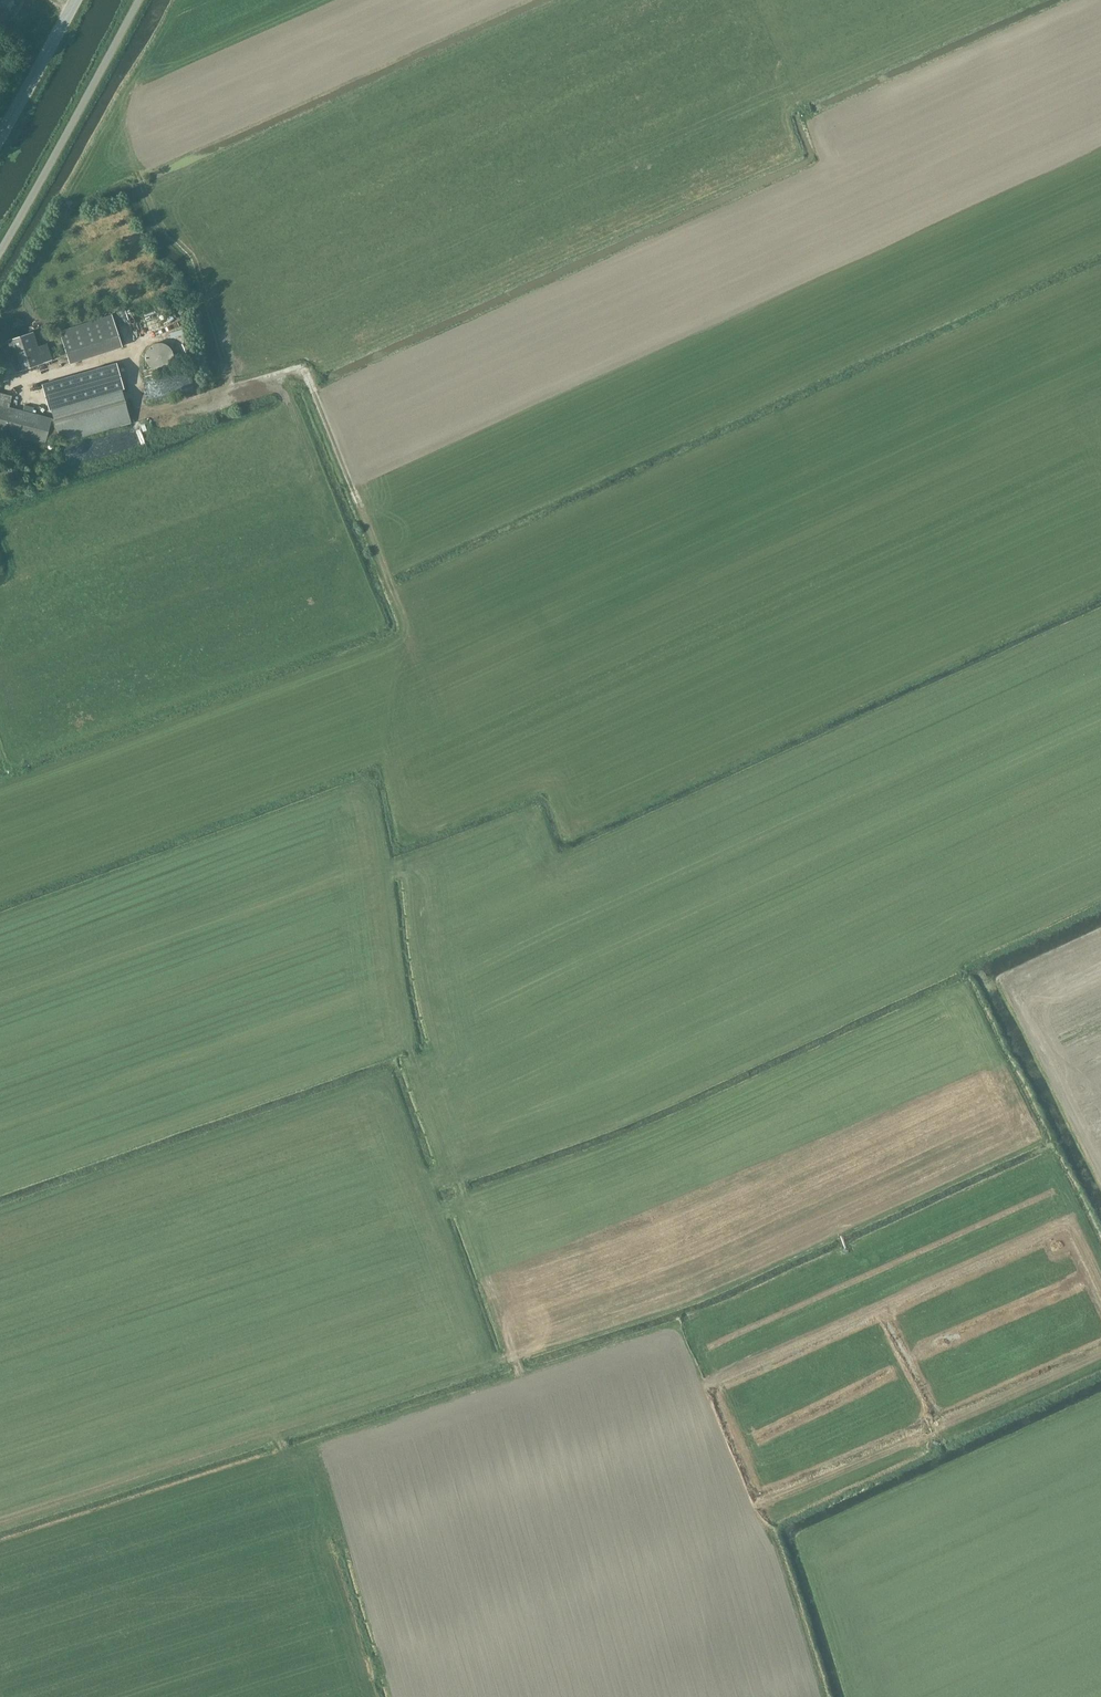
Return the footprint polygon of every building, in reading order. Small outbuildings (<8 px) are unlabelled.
[(112,315),(89,323),(59,332),(64,349),(69,364),(122,347),(112,315)] [(33,332),(7,340),(18,371),(43,363),(52,360),(46,343),(37,346),(33,332)] [(158,343),(156,343),(153,344),(151,345),(149,347),(148,349),(146,351),(146,353),(145,356),(145,358),(146,361),(147,363),(148,365),(150,367),(152,369),(154,370),(156,370),(159,371),(161,370),(164,370),(166,369),(168,367),(170,366),(171,363),(172,361),(173,359),(173,356),(173,354),(172,351),(171,349),(169,347),(168,345),(165,344),(163,343),(161,343),(158,343)] [(117,361),(41,382),(49,408),(124,387),(117,361)] [(45,444),(60,440),(61,443),(131,423),(121,390),(120,391),(120,390),(51,409),(54,419),(9,407),(12,396),(0,393),(0,432),(45,444)] [(111,449),(125,446),(124,439),(109,442),(111,449)] [(67,465),(81,462),(78,447),(64,450),(67,465)]
